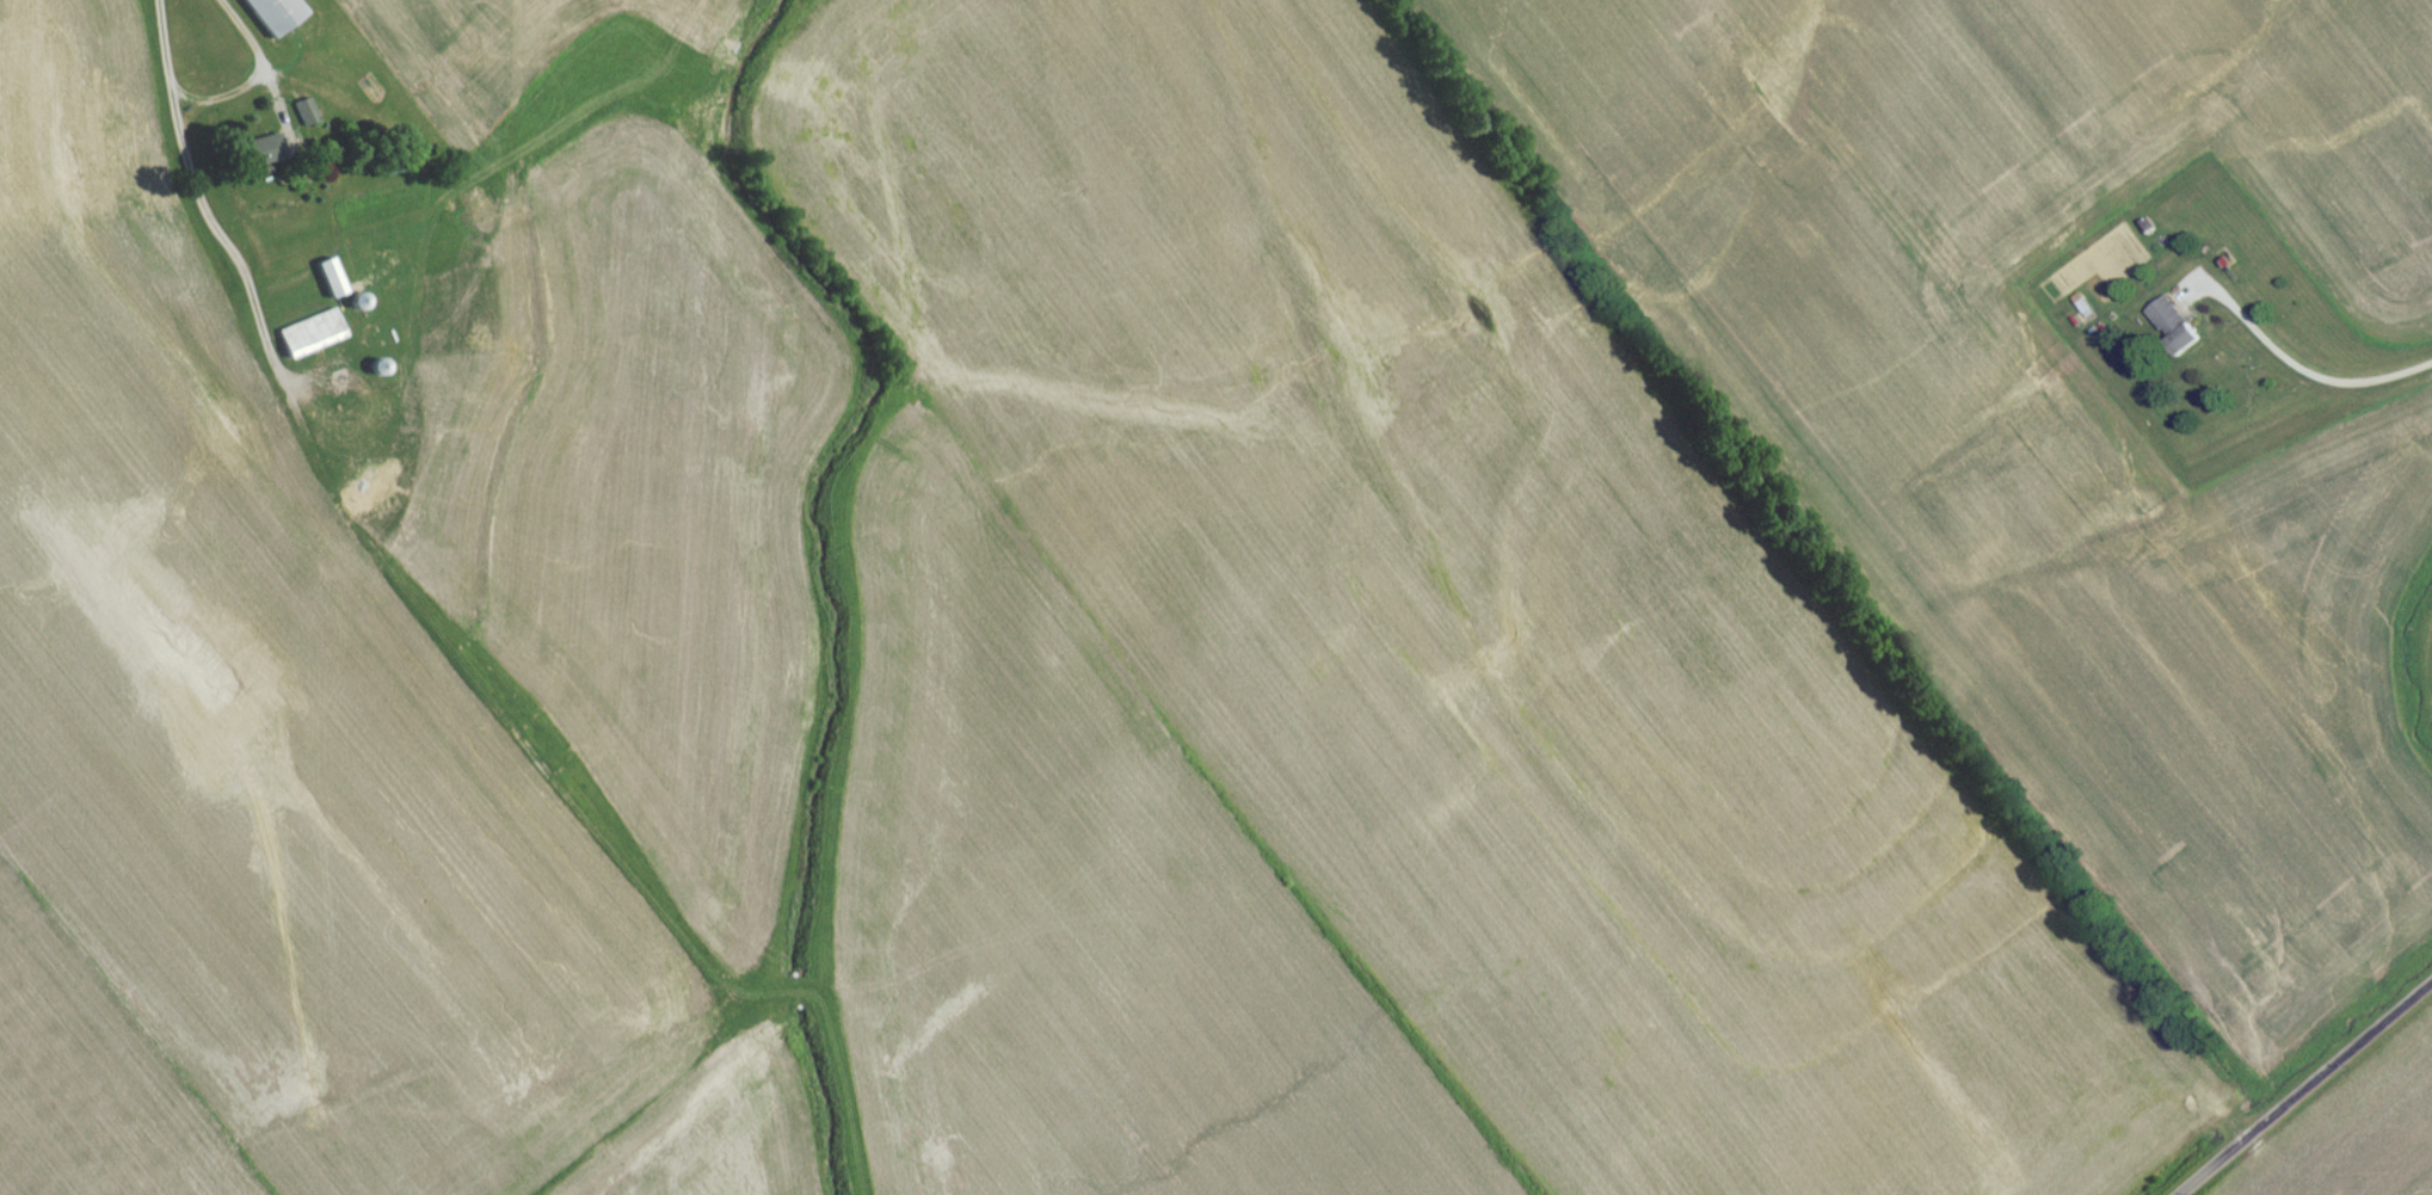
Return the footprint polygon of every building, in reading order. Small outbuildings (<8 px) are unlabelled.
[(305,21),(290,0),(235,0),(269,47),(305,21)] [(300,109),(307,130),(315,127),(308,106),(300,109)] [(244,176),(283,166),(276,141),(238,150),(244,176)] [(344,299),(331,262),(315,268),(328,305),(344,299)] [(2144,320),(2181,361),(2202,342),(2165,301),(2144,320)] [(345,342),(333,314),(276,337),(288,365),(345,342)]
